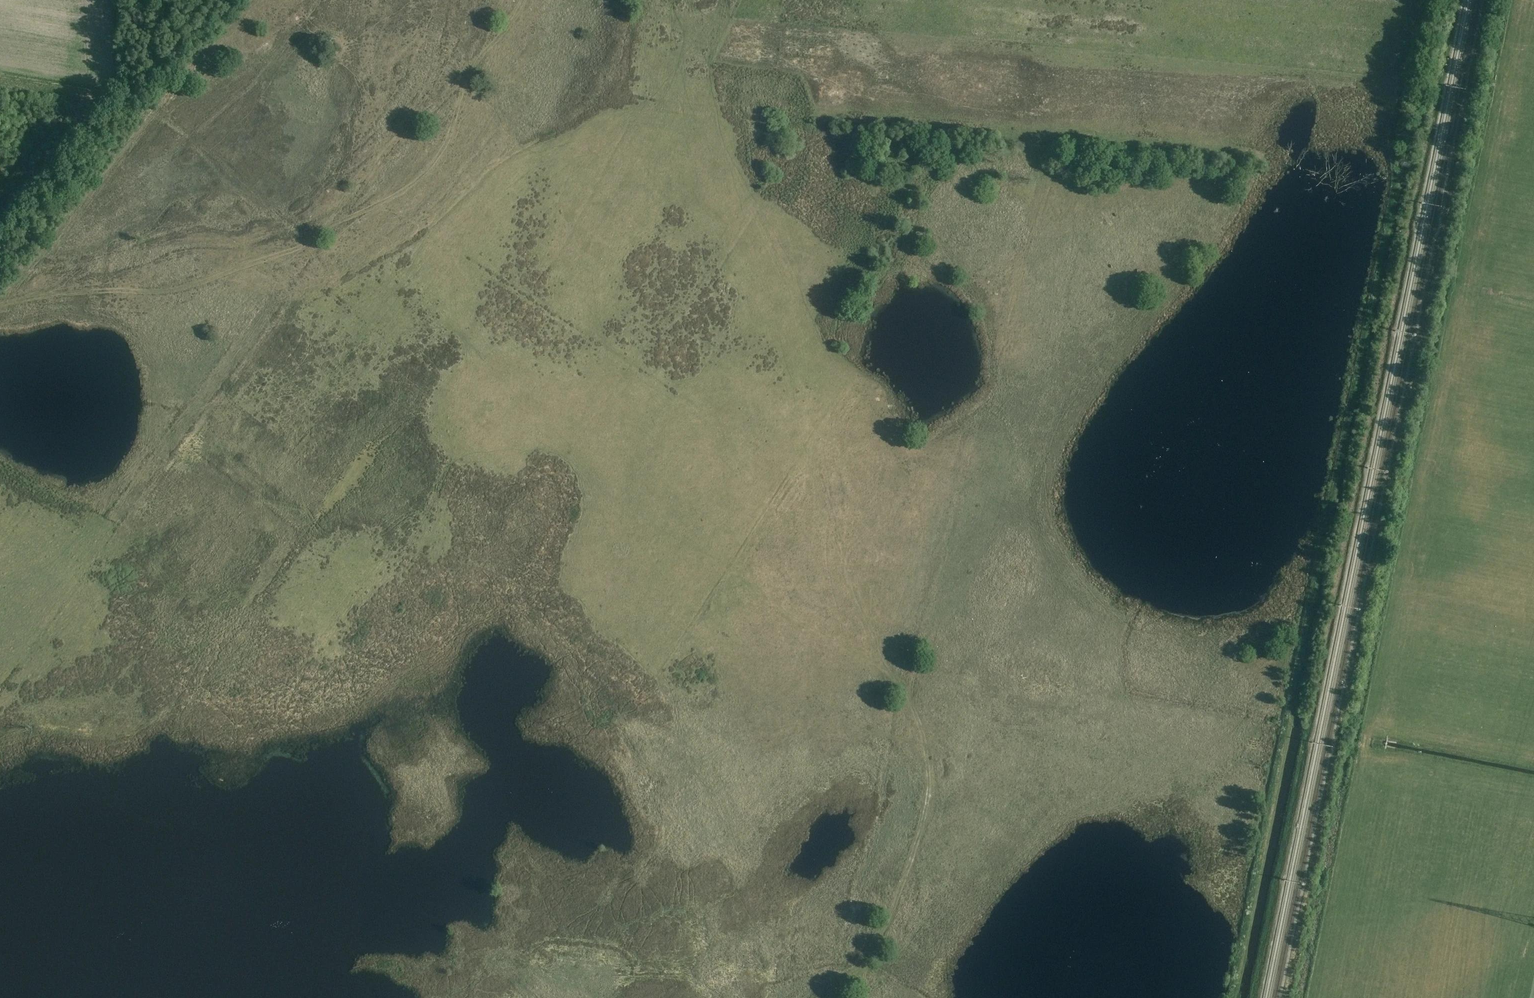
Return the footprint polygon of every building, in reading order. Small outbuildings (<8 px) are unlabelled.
[(901,173),(907,179),(912,174),(906,168),(901,173)]
